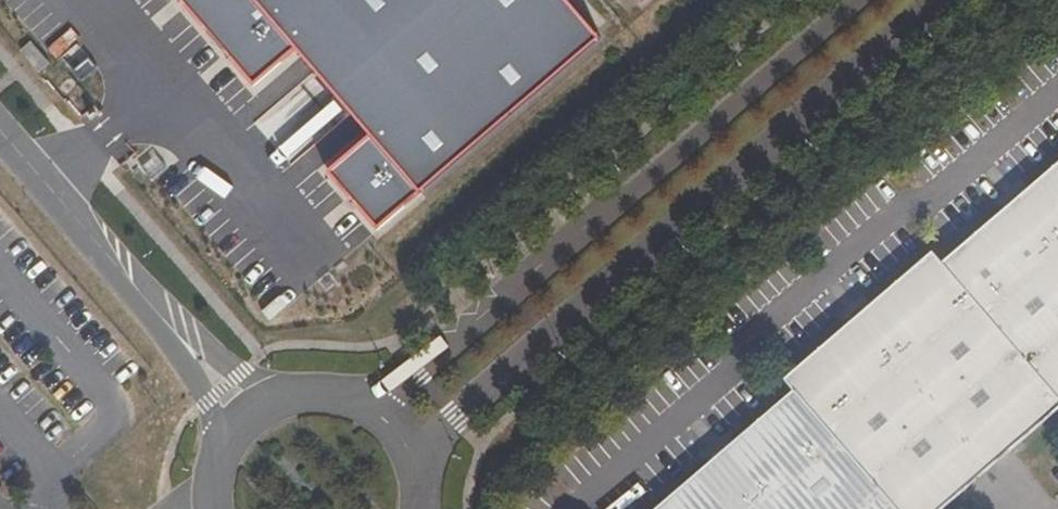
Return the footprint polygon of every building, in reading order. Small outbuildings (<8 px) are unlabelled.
[(606,44),(569,0),(180,0),(258,93),(305,55),(383,148),(343,181),(384,229),(606,44)] [(52,68),(33,46),(23,55),(22,56),(41,78),(41,77),(52,68)] [(269,137),(282,159),(302,148),(289,125),(269,137)] [(942,265),(932,254),(784,382),(793,394),(659,508),(946,508),(1057,413),(1057,166),(942,265)]
